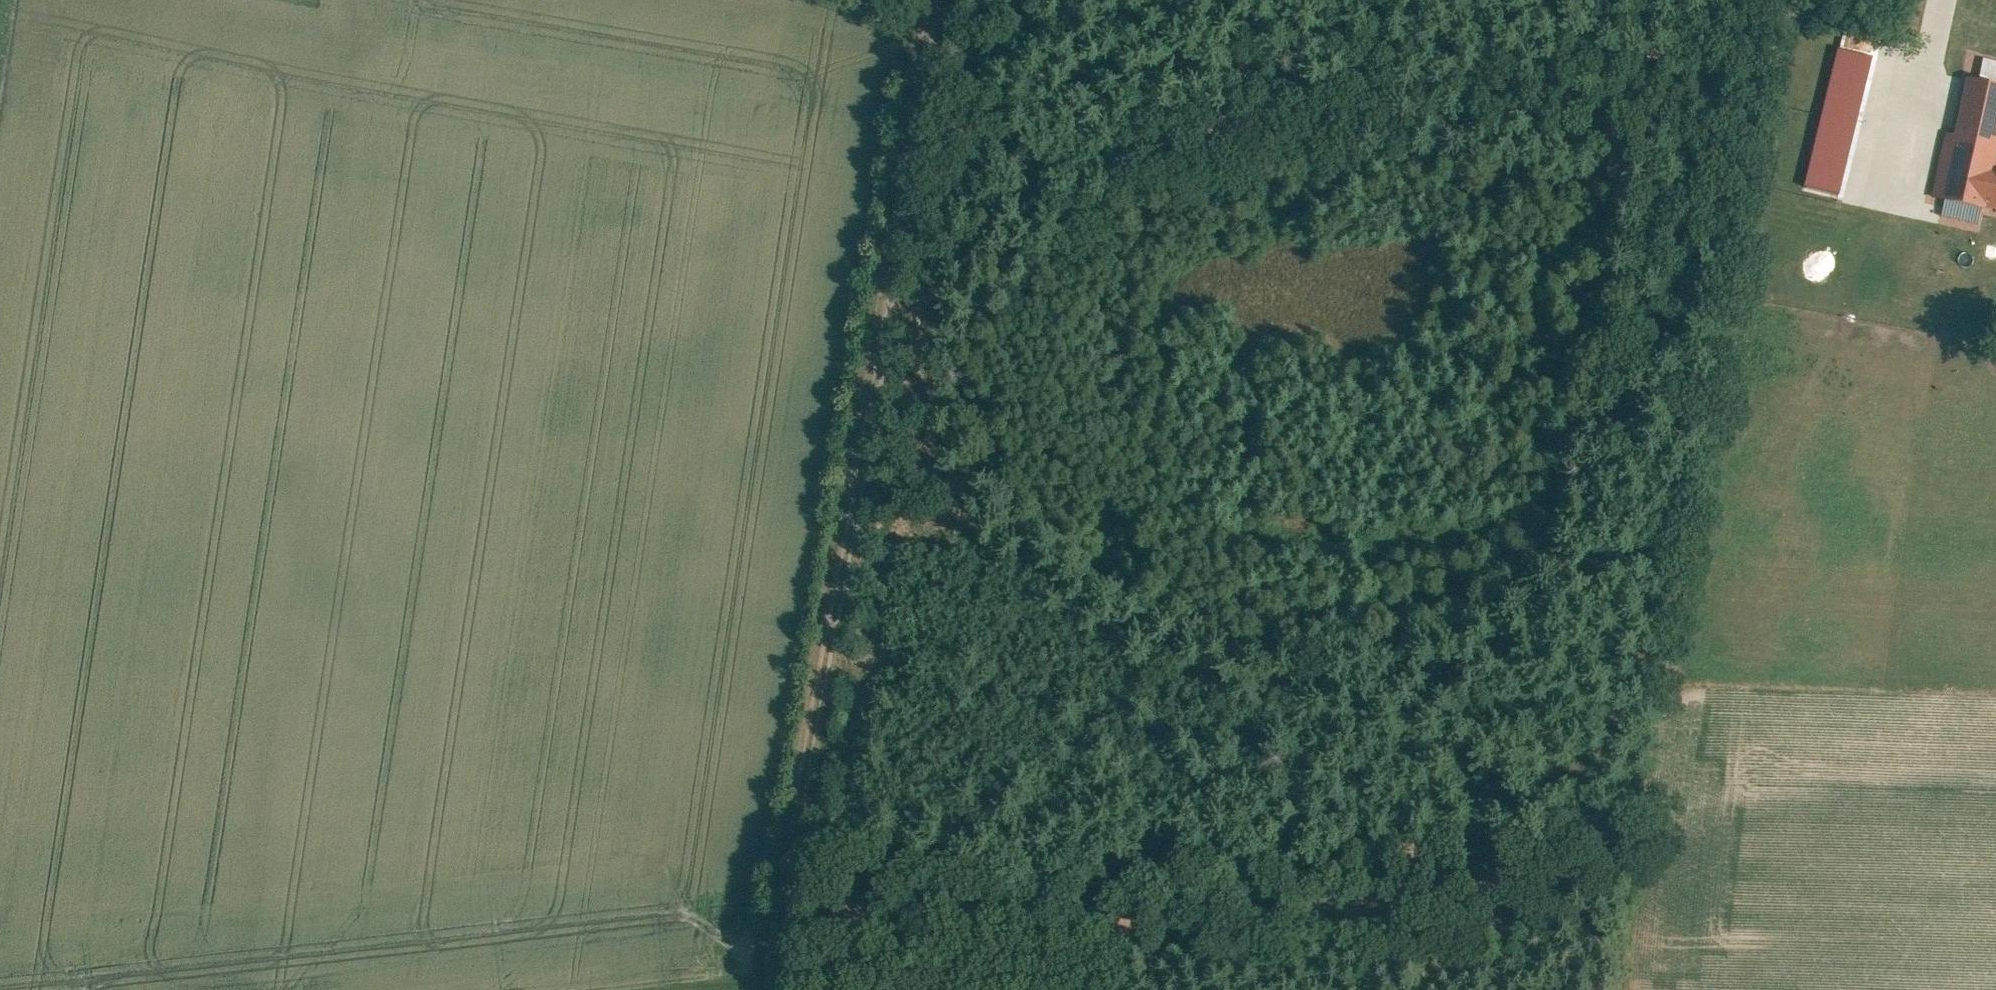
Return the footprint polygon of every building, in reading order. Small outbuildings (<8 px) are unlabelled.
[(1833,49),(1803,185),(1839,193),(1870,57),(1833,49)] [(1928,201),(1983,213),(1984,208),(1995,210),(1995,172),(1991,171),(1995,150),(1995,61),(1979,57),(1974,81),(1965,79),(1952,136),(1943,134),(1928,201)]
